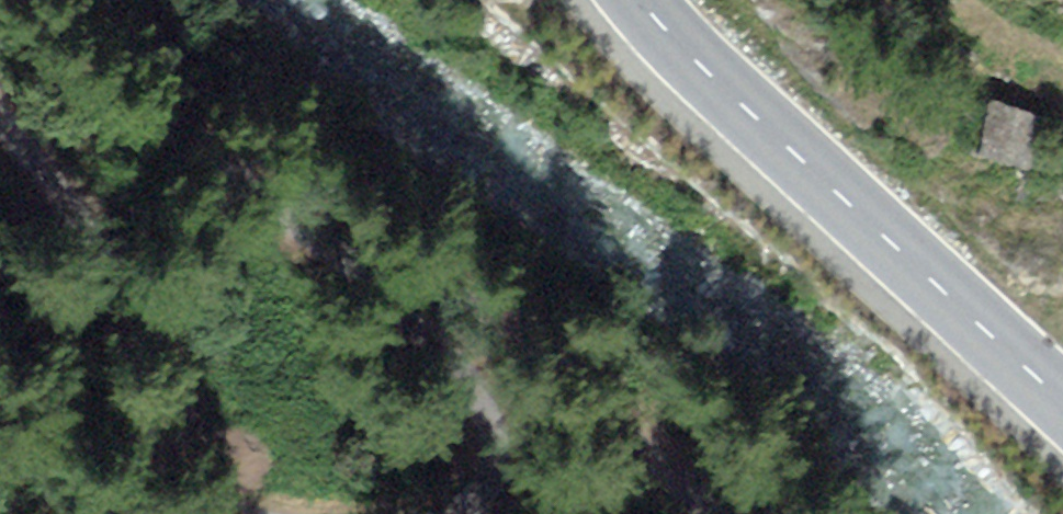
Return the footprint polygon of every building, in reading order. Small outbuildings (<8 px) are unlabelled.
[(970,151),(1059,190),(1062,182),(1062,136),(991,104),(970,151)]
